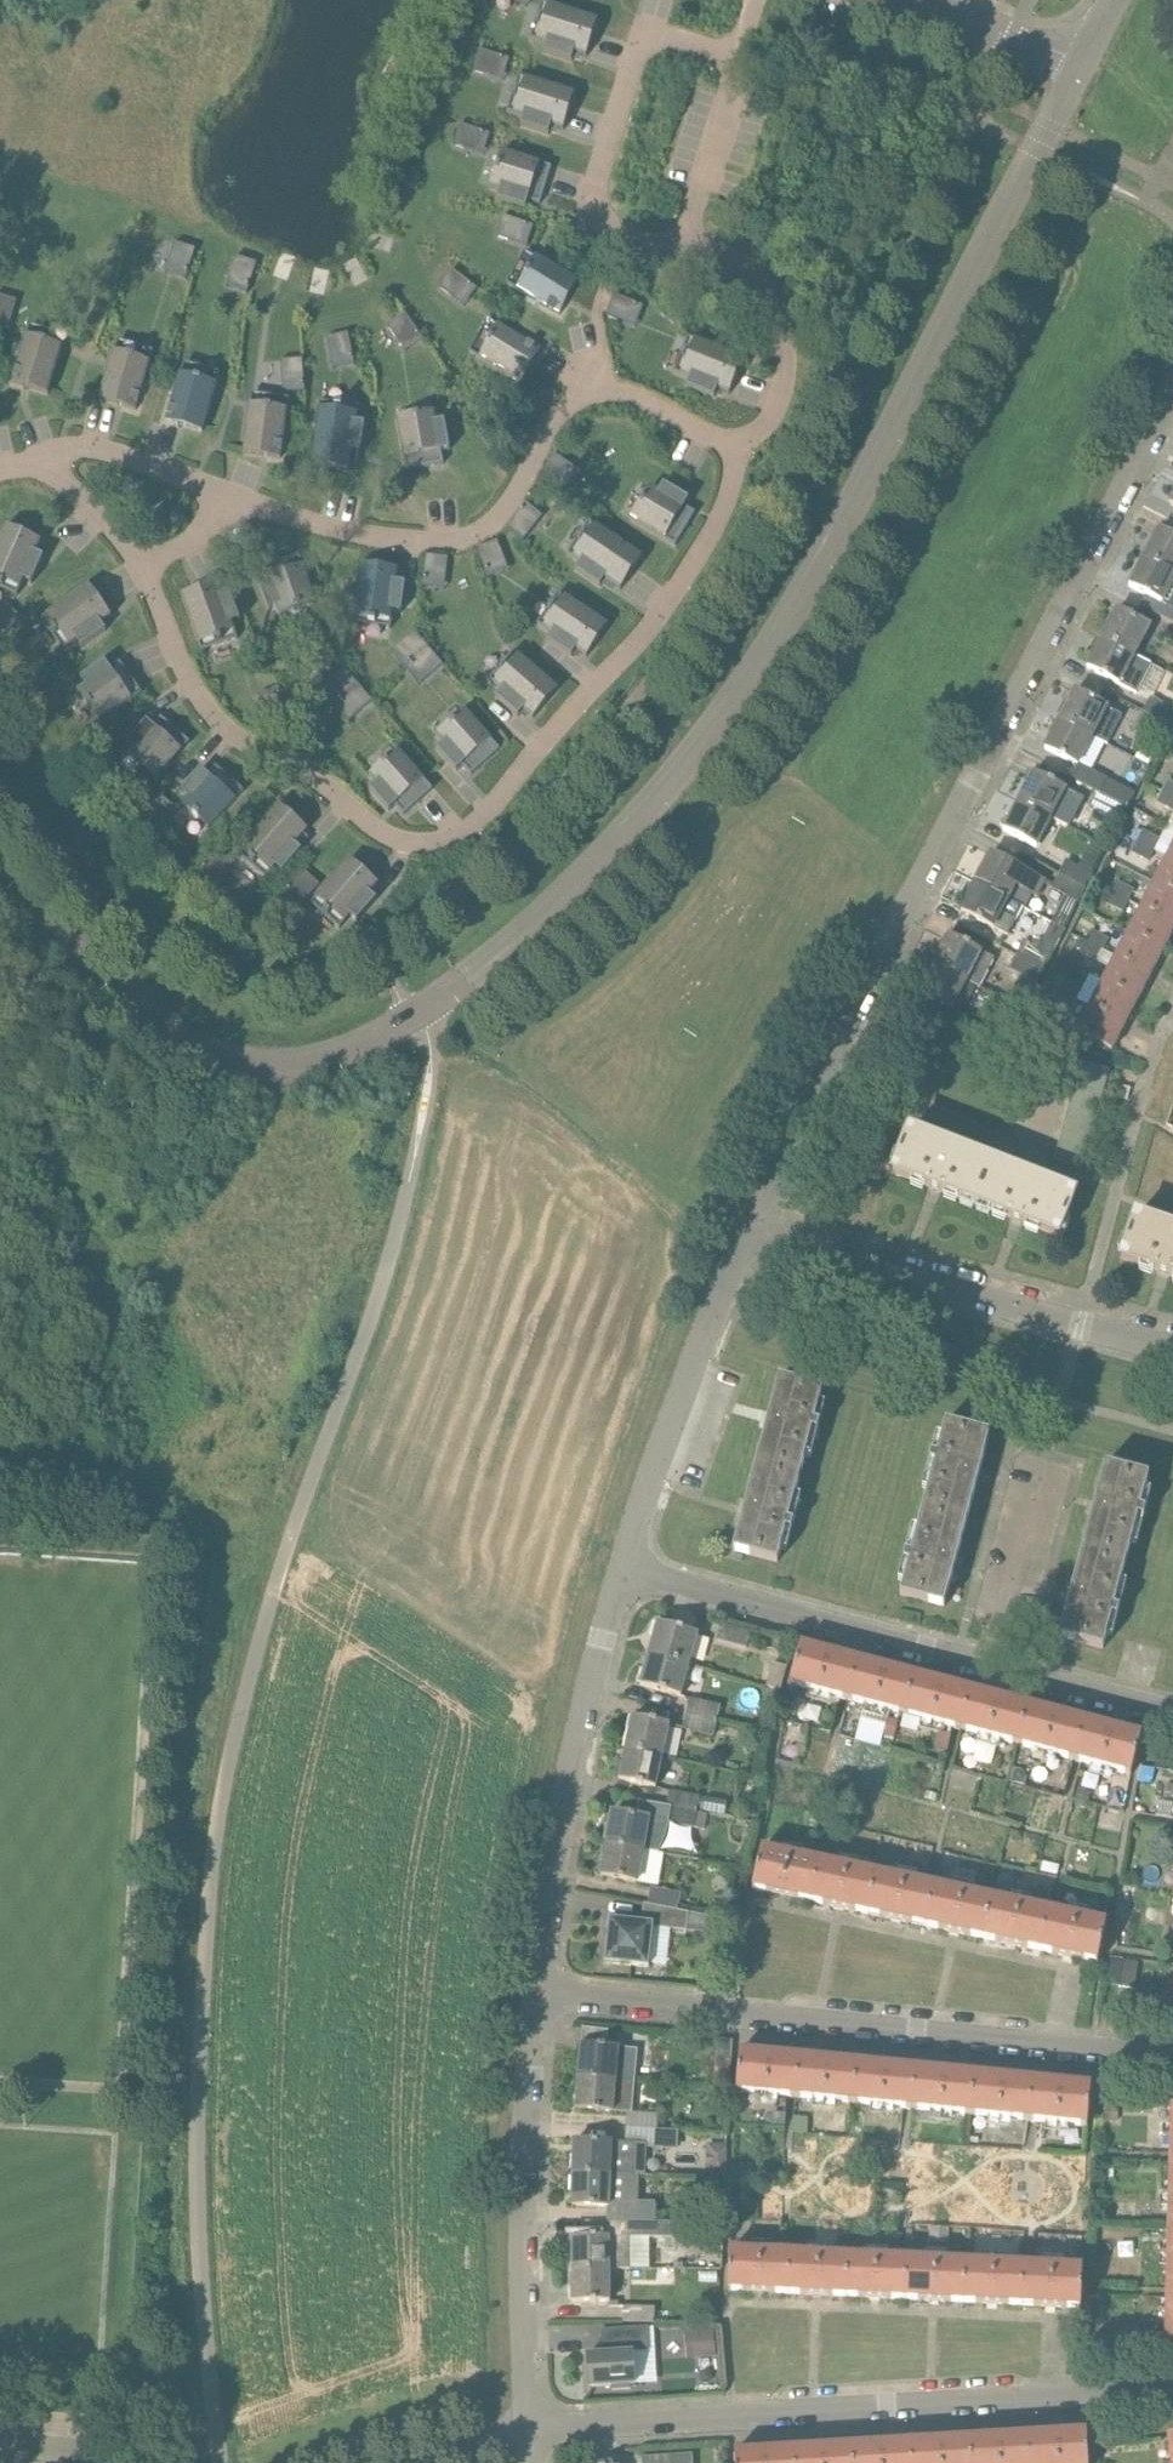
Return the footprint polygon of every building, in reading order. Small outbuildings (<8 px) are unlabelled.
[(586,59),(598,21),(540,3),(528,41),(586,59)] [(483,49),(476,68),(503,78),(510,58),(483,49)] [(563,132),(575,94),(517,76),(505,114),(563,132)] [(464,123),(457,142),(479,150),(486,131),(464,123)] [(540,205),(552,168),(505,153),(493,190),(540,205)] [(506,215),(500,236),(530,245),(536,225),(506,215)] [(191,278),(200,248),(177,242),(168,271),(191,278)] [(251,292),(261,262),(240,255),(230,285),(251,292)] [(560,316),(578,282),(537,259),(518,293),(560,316)] [(443,286),(467,304),(480,288),(456,269),(443,286)] [(392,326),(406,347),(422,336),(408,315),(392,326)] [(522,384),(541,350),(499,327),(480,361),(522,384)] [(330,338),(338,367),(356,362),(348,334),(330,338)] [(729,395),(744,358),(688,336),(673,373),(729,395)] [(63,350),(25,338),(11,385),(49,397),(63,350)] [(151,366),(113,354),(99,400),(137,412),(151,366)] [(307,391),(306,359),(284,360),(285,392),(307,391)] [(217,386),(179,374),(164,421),(202,433),(217,386)] [(289,412),(249,406),(243,455),(282,460),(289,412)] [(356,426),(317,421),(310,469),(350,474),(356,426)] [(398,440),(414,486),(452,472),(435,426),(398,440)] [(556,456),(546,475),(573,490),(584,472),(556,456)] [(675,547),(695,514),(653,489),(633,522),(675,547)] [(529,503),(509,527),(525,540),(545,516),(529,503)] [(620,591),(643,558),(593,525),(571,558),(620,591)] [(5,527),(0,538),(0,595),(15,601),(41,543),(5,527)] [(1172,573),(1172,537),(1158,529),(1143,558),(1172,573)] [(503,541),(482,548),(490,577),(512,570),(503,541)] [(316,605),(299,556),(262,569),(280,618),(316,605)] [(450,587),(452,557),(429,556),(428,586),(450,587)] [(1143,558),(1128,586),(1154,600),(1148,613),(1172,625),(1172,573),(1143,558)] [(400,571),(360,566),(353,622),(392,627),(400,571)] [(219,584),(181,597),(202,654),(239,641),(219,584)] [(109,619),(87,588),(39,621),(61,653),(109,619)] [(586,659),(608,626),(558,593),(536,626),(586,659)] [(1101,639),(1135,657),(1150,628),(1116,610),(1101,639)] [(418,631),(394,651),(422,686),(447,665),(418,631)] [(1135,657),(1101,639),(1087,668),(1136,694),(1144,679),(1128,671),(1135,657)] [(533,720),(559,690),(514,650),(488,680),(533,720)] [(142,694),(120,662),(77,692),(100,724),(142,694)] [(351,718),(374,703),(351,670),(329,685),(351,718)] [(1060,721),(1092,737),(1107,709),(1075,692),(1060,721)] [(1170,726),(1172,720),(1172,709),(1150,697),(1142,712),(1170,726)] [(471,776),(501,750),(461,705),(431,731),(471,776)] [(1163,740),(1170,726),(1142,712),(1135,726),(1163,740)] [(126,746),(148,730),(137,714),(115,730),(126,746)] [(155,779),(188,743),(161,718),(128,754),(155,779)] [(1092,737),(1060,721),(1044,749),(1077,766),(1092,737)] [(404,816),(433,790),(394,745),(364,771),(404,816)] [(245,792),(215,767),(181,806),(210,831),(245,792)] [(1018,803),(1050,819),(1065,790),(1033,774),(1018,803)] [(1100,793),(1128,807),(1135,793),(1108,779),(1100,793)] [(1172,798),(1172,784),(1168,781),(1162,793),(1172,798)] [(1120,822),(1128,807),(1100,793),(1093,808),(1120,822)] [(1172,813),(1172,798),(1162,793),(1156,804),(1172,813)] [(1050,819),(1018,803),(1003,831),(1036,848),(1050,819)] [(307,832),(278,805),(235,853),(265,880),(307,832)] [(1136,842),(1155,852),(1160,840),(1142,831),(1136,842)] [(1130,854),(1149,863),(1155,852),(1136,842),(1130,854)] [(976,883),(1008,900),(1014,887),(1037,899),(1045,882),(991,854),(976,883)] [(1172,893),(1172,861),(1167,858),(1154,883),(1172,893)] [(379,886),(349,860),(307,907),(337,934),(379,886)] [(1058,874),(1086,889),(1093,875),(1065,860),(1058,874)] [(306,901),(322,883),(307,870),(291,888),(306,901)] [(1079,903),(1086,889),(1058,874),(1051,889),(1079,903)] [(1111,893),(1128,902),(1134,890),(1116,881),(1111,893)] [(1008,900),(976,883),(961,912),(993,929),(1008,900)] [(1172,925),(1172,893),(1154,883),(1141,908),(1172,925)] [(1105,904),(1122,913),(1128,902),(1111,893),(1105,904)] [(1163,951),(1172,932),(1172,925),(1141,908),(1128,933),(1163,951)] [(1085,942),(1103,951),(1109,939),(1091,930),(1085,942)] [(1115,958),(1150,976),(1163,951),(1128,933),(1115,958)] [(933,965),(967,982),(982,953),(948,936),(933,965)] [(1017,955),(1045,970),(1052,955),(1024,941),(1017,955)] [(1079,954),(1097,963),(1103,951),(1085,942),(1079,954)] [(1037,985),(1045,970),(1017,955),(1009,970),(1037,985)] [(1102,983),(1138,1001),(1150,976),(1115,958),(1102,983)] [(967,982),(933,965),(918,993),(952,1011),(967,982)] [(1059,992),(1077,1002),(1083,990),(1065,980),(1059,992)] [(1089,1008),(1125,1026),(1138,1001),(1102,983),(1089,1008)] [(1053,1004),(1071,1014),(1077,1002),(1059,992),(1053,1004)] [(1125,1026),(1089,1008),(1076,1033),(1112,1052),(1125,1026)] [(979,1036),(1009,1044),(1014,1029),(984,1021),(979,1036)] [(1077,1077),(1105,1085),(1109,1071),(1081,1063),(1077,1077)] [(893,1173),(976,1205),(992,1163),(909,1131),(893,1173)] [(976,1205),(1017,1222),(1059,1238),(1075,1195),(992,1163),(976,1205)] [(1172,1277),(1172,1229),(1135,1217),(1121,1259),(1172,1277)] [(801,1476),(812,1433),(813,1431),(818,1433),(820,1424),(815,1423),(824,1390),(779,1378),(756,1465),(801,1476)] [(967,1521),(979,1478),(990,1434),(946,1423),(937,1455),(932,1454),(930,1462),(935,1464),(923,1509),(967,1521)] [(789,1522),(789,1520),(801,1476),(756,1465),(734,1551),(778,1563),(786,1530),(792,1532),(794,1523),(789,1522)] [(1126,1563),(1138,1520),(1138,1518),(1144,1519),(1146,1511),(1141,1509),(1149,1477),(1105,1465),(1082,1551),(1126,1563)] [(944,1607),(956,1564),(967,1521),(923,1509),(911,1554),(906,1553),(904,1562),(909,1563),(900,1595),(944,1607)] [(1114,1608),(1115,1606),(1126,1563),(1082,1551),(1059,1638),(1104,1649),(1112,1617),(1117,1618),(1120,1610),(1114,1608)] [(649,1655),(690,1666),(699,1634),(658,1623),(649,1655)] [(717,1640),(747,1649),(751,1633),(721,1625),(717,1640)] [(819,1693),(848,1700),(853,1680),(858,1661),(802,1645),(796,1665),(791,1685),(819,1693)] [(690,1666),(649,1655),(641,1686),(681,1697),(690,1666)] [(904,1716),(910,1695),(915,1676),(858,1661),(853,1680),(848,1700),(876,1708),(904,1716)] [(769,1689),(781,1692),(787,1668),(772,1664),(766,1688),(769,1689)] [(933,1723),(961,1731),(967,1710),(972,1691),(915,1676),(910,1695),(904,1716),(933,1723)] [(972,1691),(967,1710),(961,1731),(989,1738),(1018,1746),(1023,1725),(1028,1706),(972,1691)] [(687,1716),(717,1724),(722,1706),(691,1698),(687,1716)] [(1046,1753),(1075,1761),(1080,1740),(1085,1721),(1028,1706),(1023,1725),(1018,1746),(1046,1753)] [(683,1730),(714,1737),(717,1724),(687,1716),(683,1730)] [(625,1749),(664,1757),(671,1725),(632,1717),(625,1749)] [(1085,1721),(1080,1740),(1075,1761),(1103,1769),(1131,1776),(1137,1755),(1142,1736),(1085,1721)] [(664,1757),(625,1749),(618,1781),(657,1789),(664,1757)] [(670,1809),(697,1815),(700,1799),(701,1797),(670,1791),(666,1809),(670,1809)] [(1038,1792),(1035,1822),(1060,1824),(1063,1794),(1038,1792)] [(725,1817),(727,1804),(704,1800),(702,1813),(709,1814),(725,1817)] [(695,1828),(697,1815),(670,1809),(668,1822),(668,1824),(694,1829),(695,1828)] [(666,1834),(668,1824),(668,1822),(613,1812),(607,1845),(643,1851),(657,1853),(659,1851),(663,1844),(666,1834)] [(697,1815),(695,1828),(706,1830),(708,1817),(697,1815)] [(643,1851),(607,1845),(602,1877),(638,1883),(643,1851)] [(819,1862),(791,1855),(762,1849),(757,1871),(753,1889),(811,1902),(815,1883),(819,1862)] [(811,1902),(868,1914),(872,1896),(877,1874),(848,1868),(819,1862),(815,1883),(811,1902)] [(934,1886),(906,1880),(877,1874),(872,1896),(868,1914),(926,1927),(930,1908),(934,1886)] [(992,1899),(963,1892),(934,1886),(930,1908),(926,1927),(983,1939),(987,1920),(992,1899)] [(677,1910),(681,1895),(651,1889),(647,1904),(677,1910)] [(1049,1911),(1020,1905),(992,1899),(987,1920),(983,1939),(1040,1951),(1044,1933),(1049,1911)] [(677,1910),(647,1904),(643,1904),(641,1922),(609,1919),(604,1963),(668,1970),(672,1930),(687,1931),(689,1913),(677,1910)] [(1107,1923),(1078,1917),(1049,1911),(1044,1933),(1040,1951),(1098,1964),(1102,1945),(1107,1923)] [(1109,1984),(1122,1986),(1126,1960),(1113,1958),(1109,1984)] [(1122,1986),(1135,1988),(1139,1962),(1126,1960),(1122,1986)] [(578,2077),(635,2083),(638,2050),(581,2045),(578,2077)] [(741,2051),(738,2073),(736,2092),(766,2095),(795,2097),(797,2079),(799,2057),(741,2051)] [(853,2103),(855,2084),(857,2063),(799,2057),(797,2079),(795,2097),(824,2100),(853,2103)] [(713,2089),(731,2091),(733,2059),(715,2058),(713,2089)] [(857,2063),(855,2084),(853,2103),(883,2106),(912,2109),(914,2090),(916,2068),(857,2063)] [(941,2112),(970,2115),(972,2096),(974,2074),(916,2068),(914,2090),(912,2109),(941,2112)] [(999,2118),(1029,2121),(1031,2101),(1033,2080),(974,2074),(972,2096),(970,2115),(999,2118)] [(575,2109),(627,2113),(632,2114),(632,2113),(635,2083),(578,2077),(575,2109)] [(1029,2121),(1058,2124),(1087,2127),(1089,2107),(1091,2086),(1033,2080),(1031,2101),(1029,2121)] [(632,2113),(632,2114),(627,2113),(626,2128),(658,2130),(659,2114),(632,2113)] [(573,2174),(632,2176),(633,2161),(644,2161),(645,2145),(679,2146),(680,2131),(658,2130),(626,2128),(625,2144),(611,2143),(575,2142),(573,2174)] [(707,2175),(726,2176),(728,2143),(709,2143),(707,2175)] [(607,2225),(656,2222),(656,2202),(639,2202),(639,2176),(632,2176),(573,2174),(572,2206),(608,2208),(607,2225)] [(572,2270),(609,2270),(609,2269),(631,2269),(631,2237),(686,2238),(687,2223),(656,2222),(607,2225),(607,2237),(571,2238),(572,2270)] [(729,2291),(787,2294),(789,2273),(790,2253),(760,2251),(731,2249),(730,2270),(729,2291)] [(848,2256),(819,2254),(790,2253),(789,2273),(787,2294),(846,2297),(847,2276),(848,2256)] [(846,2297),(905,2300),(906,2279),(907,2259),(878,2257),(848,2256),(847,2276),(846,2297)] [(963,2303),(964,2282),(965,2262),(936,2260),(907,2259),(906,2279),(905,2300),(963,2303)] [(963,2303),(1022,2306),(1023,2285),(1024,2265),(995,2263),(965,2262),(964,2282),(963,2303)] [(1080,2309),(1081,2288),(1082,2268),(1053,2266),(1024,2265),(1023,2285),(1022,2306),(1080,2309)] [(609,2270),(572,2270),(572,2303),(609,2302),(609,2270)] [(1165,2324),(1165,2344),(1172,2344),(1172,2285),(1166,2284),(1166,2304),(1165,2324)] [(623,2322),(654,2324),(655,2308),(623,2306),(623,2322)] [(602,2355),(587,2356),(588,2388),(611,2386),(611,2391),(630,2390),(630,2385),(634,2385),(632,2353),(649,2352),(648,2327),(600,2330),(602,2355)] [(718,2355),(716,2329),(689,2331),(690,2357),(718,2355)] [(1087,2450),(1086,2431),(1028,2435),(1029,2453),(1029,2462),(1088,2462),(1087,2450)] [(1029,2453),(1028,2435),(969,2438),(970,2457),(970,2462),(1029,2462),(1029,2453)] [(970,2457),(969,2438),(910,2441),(911,2460),(912,2462),(970,2462),(970,2457)] [(911,2460),(910,2441),(852,2445),(853,2462),(912,2462),(911,2460)] [(852,2445),(793,2448),(794,2462),(853,2462),(852,2445)] [(793,2448),(735,2452),(735,2462),(794,2462),(793,2448)] [(693,2454),(641,2457),(642,2462),(693,2462),(693,2454)]
